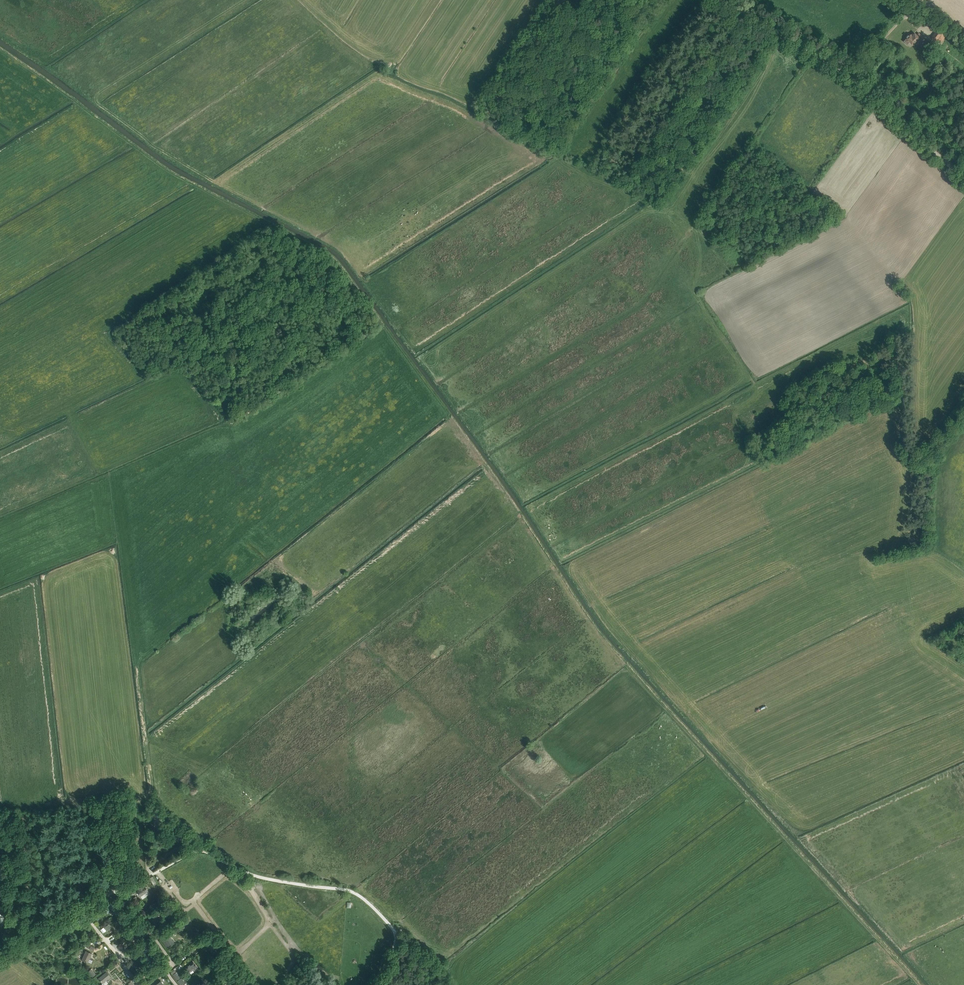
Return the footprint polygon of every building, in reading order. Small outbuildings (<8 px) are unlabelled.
[(943,33),(937,29),(931,38),(936,42),(938,41),(943,33)] [(916,35),(915,34),(914,35),(912,34),(911,36),(910,35),(904,41),(907,44),(910,42),(913,44),(916,41),(918,44),(924,38),(919,32),(916,35)] [(172,837),(178,842),(183,836),(178,831),(172,837)] [(137,892),(140,896),(148,891),(145,886),(143,888),(142,886),(138,889),(139,890),(137,892)] [(112,902),(108,905),(115,915),(119,912),(112,902)] [(157,913),(149,918),(154,924),(158,921),(157,920),(158,920),(157,920),(159,918),(160,918),(161,918),(157,913)] [(129,926),(129,927),(131,926),(135,923),(129,915),(126,917),(124,919),(126,921),(125,922),(127,925),(128,924),(129,926)] [(79,920),(68,926),(67,926),(70,930),(71,930),(72,930),(72,929),(81,924),(79,920)] [(140,927),(135,931),(140,939),(145,936),(140,927)] [(166,937),(162,940),(167,947),(171,944),(166,937)] [(219,953),(218,950),(220,949),(217,942),(209,945),(212,952),(213,952),(214,955),(219,953)] [(145,953),(151,962),(156,959),(151,950),(145,953)] [(82,960),(87,963),(92,954),(86,951),(82,960)] [(185,968),(189,973),(193,970),(194,970),(195,969),(196,969),(197,968),(197,967),(193,961),(185,968)] [(99,978),(103,983),(110,977),(107,972),(99,978)] [(173,975),(178,981),(182,978),(176,972),(173,975)]
